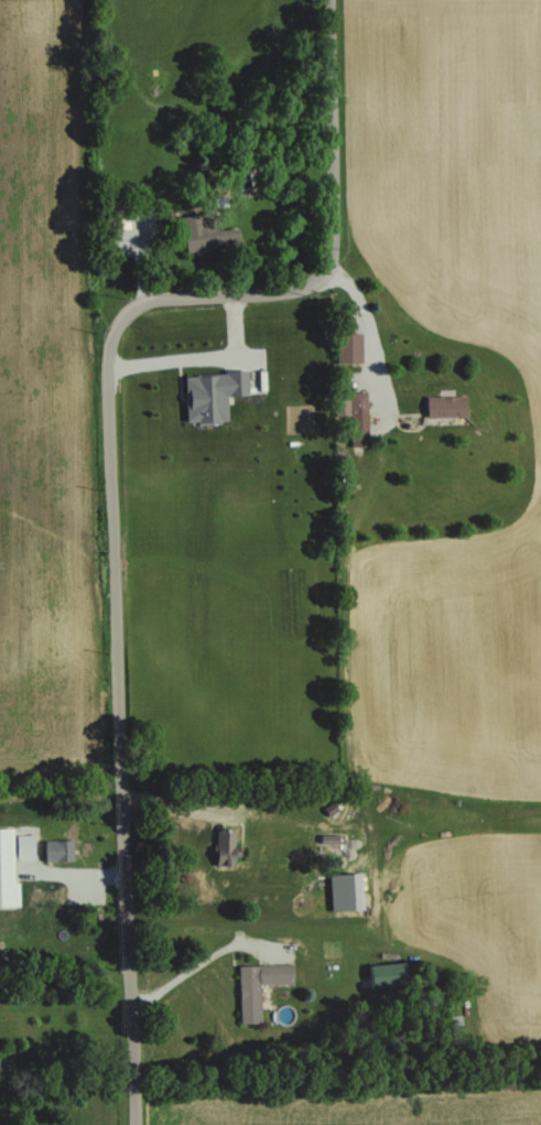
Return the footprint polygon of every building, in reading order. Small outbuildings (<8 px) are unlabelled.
[(185,255),(243,242),(240,226),(214,232),(210,211),(177,218),(185,255)] [(337,363),(361,363),(361,333),(336,333),(337,363)] [(184,423),(227,422),(226,396),(247,395),(247,372),(183,374),(184,423)] [(367,446),(366,393),(347,393),(348,447),(367,446)] [(464,396),(424,397),(425,418),(465,417),(464,396)] [(18,907),(17,883),(12,883),(10,829),(0,829),(0,908),(18,907)] [(233,831),(214,831),(214,866),(233,865),(233,857),(239,857),(238,847),(234,847),(233,831)] [(31,835),(12,835),(13,861),(32,860),(31,835)] [(72,841),(43,841),(43,862),(72,861),(72,841)] [(330,912),(361,910),(360,874),(329,875),(330,912)] [(260,1023),(259,985),(293,985),(292,965),(237,966),(239,1024),(260,1023)] [(405,987),(405,965),(367,965),(368,988),(405,987)]
